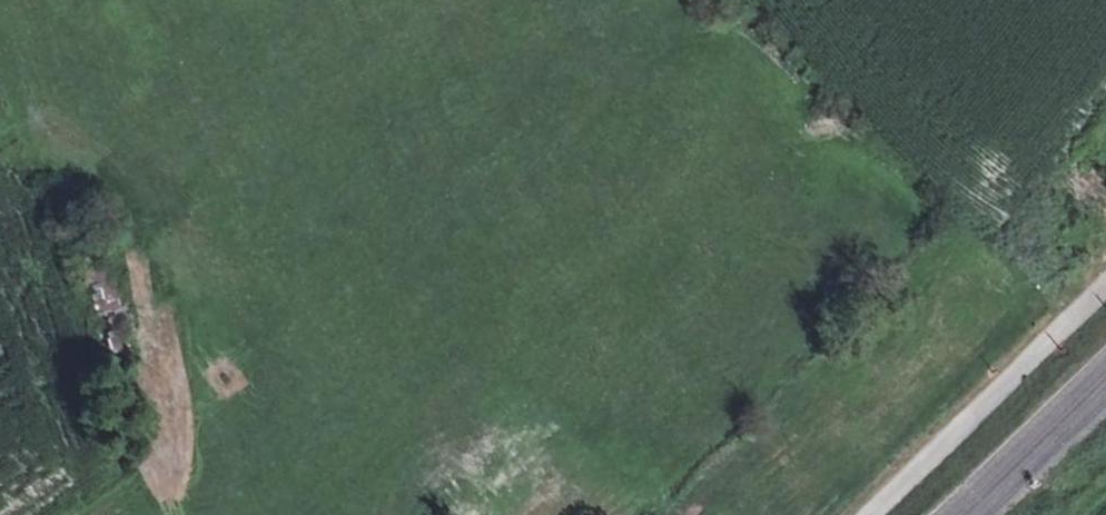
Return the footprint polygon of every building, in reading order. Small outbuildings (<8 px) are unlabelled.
[(119,308),(116,291),(95,295),(98,312),(119,308)]
